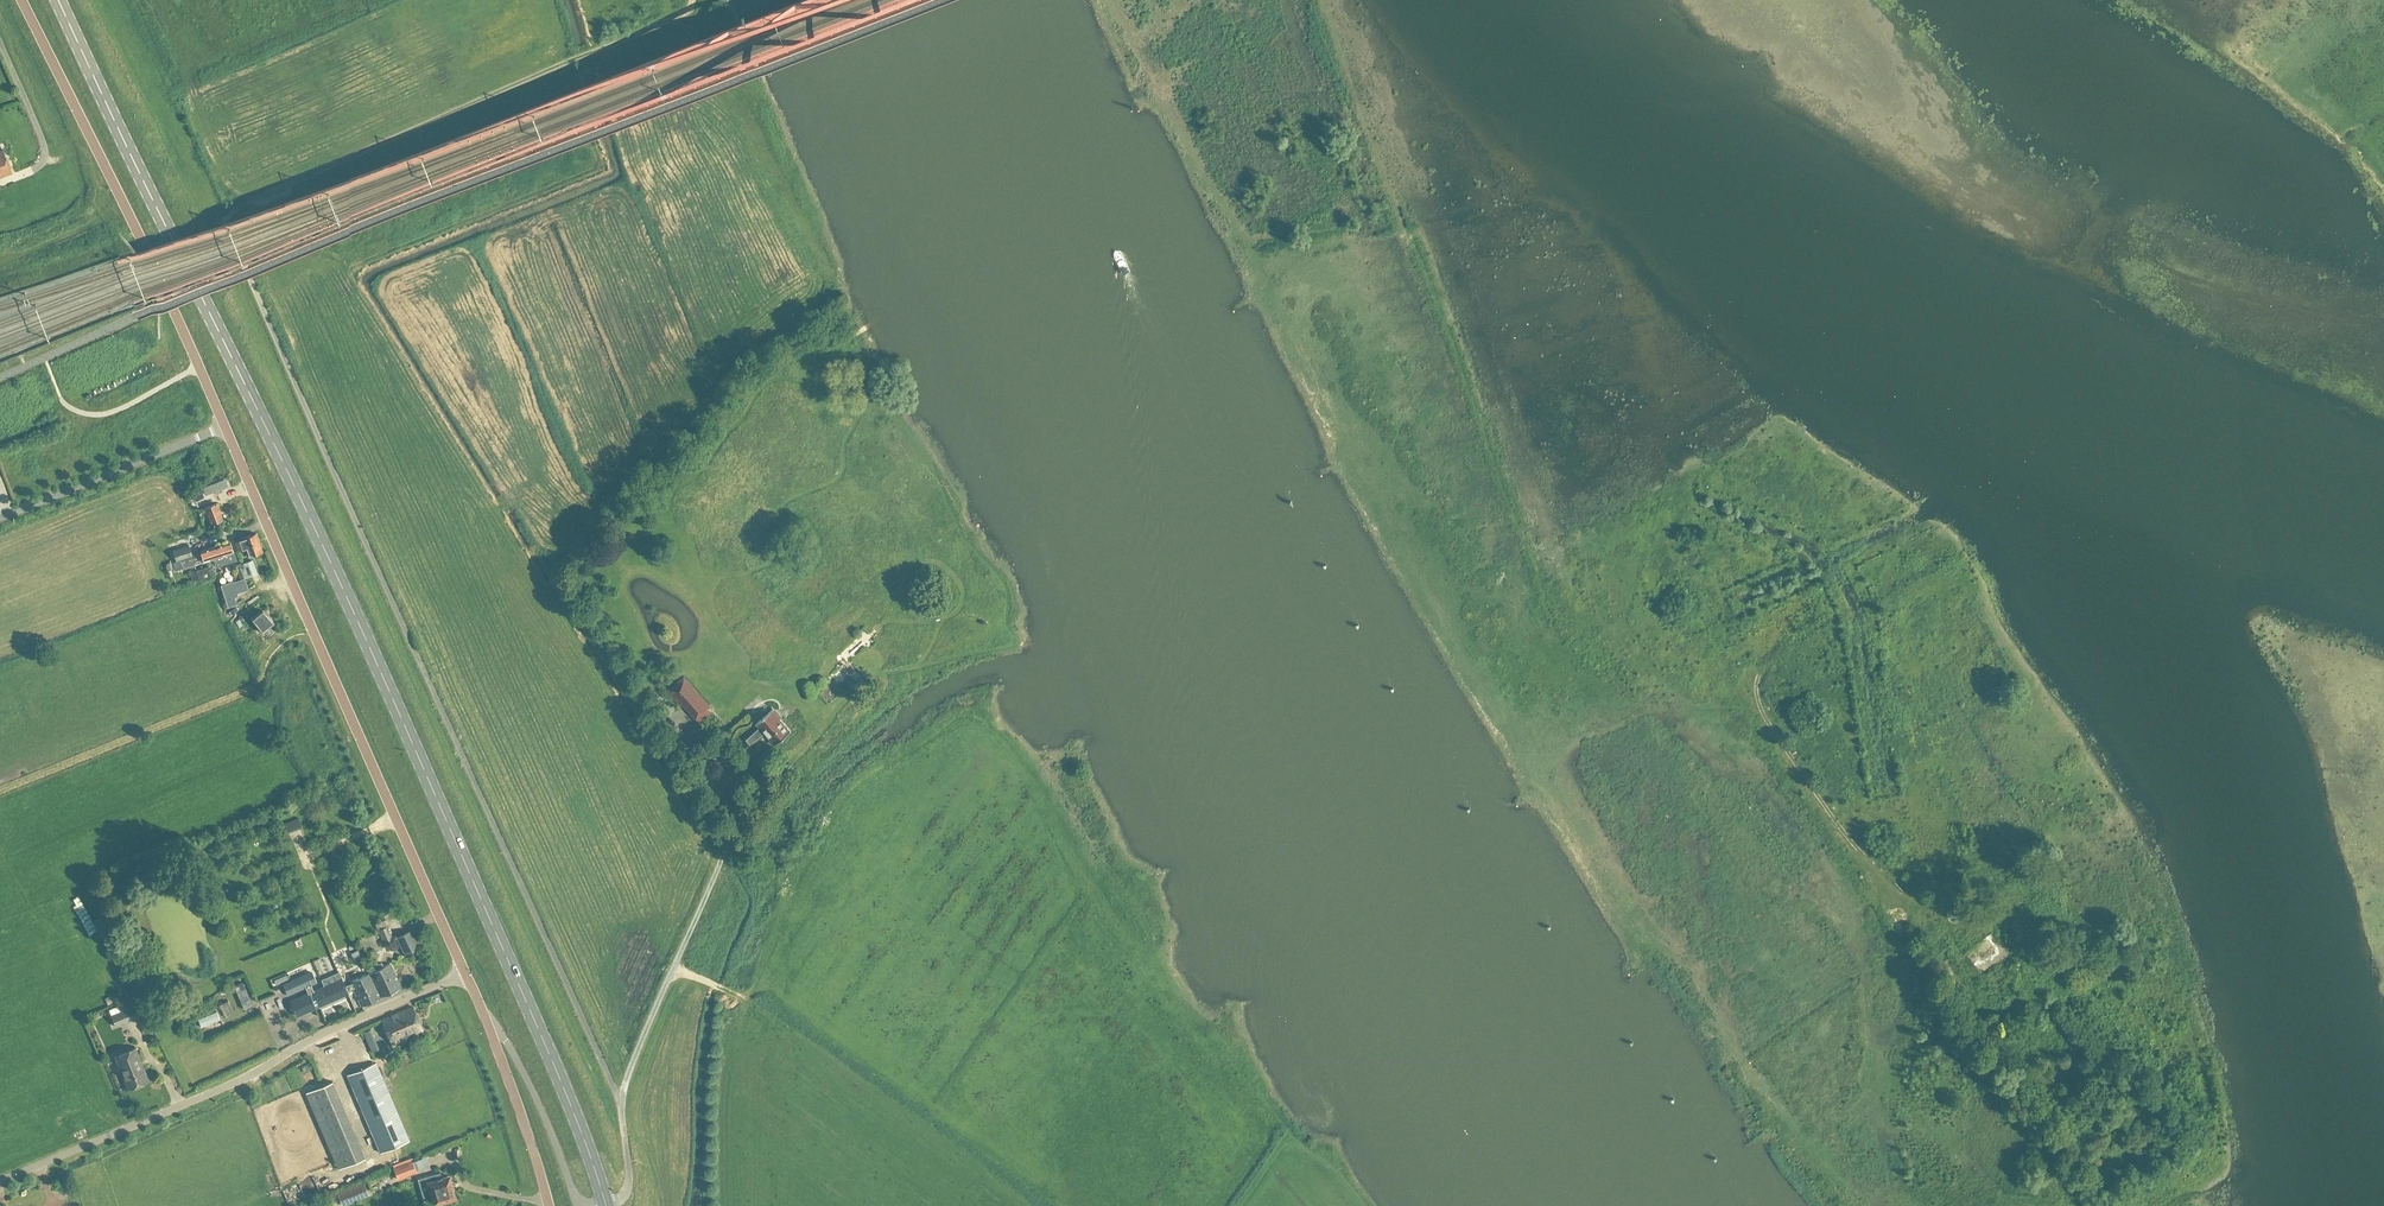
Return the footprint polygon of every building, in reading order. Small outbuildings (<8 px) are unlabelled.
[(3,149),(0,150),(0,176),(11,171),(3,149)] [(200,518),(204,527),(223,519),(216,502),(204,507),(207,515),(200,518)] [(262,551),(256,531),(243,535),(244,538),(235,541),(238,551),(247,548),(249,556),(262,551)] [(213,556),(216,565),(236,559),(234,551),(230,541),(200,551),(203,559),(213,556)] [(176,570),(195,563),(188,544),(172,549),(176,560),(166,564),(168,570),(175,568),(176,570)] [(244,577),(257,573),(253,559),(241,563),(243,567),(241,568),(244,577)] [(199,579),(215,573),(212,564),(196,570),(199,579)] [(234,596),(227,598),(229,605),(236,603),(234,596)] [(252,618),(262,631),(274,621),(263,609),(252,618)] [(864,629),(854,636),(863,649),(878,638),(872,630),(867,634),(864,629)] [(691,684),(675,697),(681,705),(682,704),(681,703),(682,701),(698,719),(709,710),(707,707),(709,705),(691,684)] [(760,727),(746,739),(751,744),(764,732),(775,745),(790,731),(772,709),(756,723),(760,727)] [(1924,922),(1928,930),(1942,923),(1938,915),(1924,922)] [(1927,942),(1948,933),(1943,924),(1923,934),(1927,942)] [(387,926),(378,929),(383,942),(392,938),(387,926)] [(418,947),(410,930),(396,936),(404,953),(418,947)] [(2011,952),(1992,931),(1966,952),(1982,974),(2011,952)] [(310,964),(315,977),(325,973),(321,960),(310,964)] [(391,962),(368,972),(380,997),(402,987),(391,962)] [(2026,969),(2041,986),(2048,979),(2033,962),(2026,969)] [(312,984),(317,982),(311,970),(282,983),(287,995),(306,987),(312,984)] [(351,983),(346,985),(348,990),(353,988),(361,1006),(380,997),(368,972),(350,980),(351,983)] [(2015,985),(2034,1005),(2039,1000),(2034,995),(2038,991),(2025,976),(2015,985)] [(313,1003),(315,1008),(331,1000),(349,992),(348,990),(346,985),(342,977),(314,990),(312,984),(306,987),(308,992),(308,993),(313,1003)] [(244,982),(235,986),(244,1008),(253,1004),(244,982)] [(123,998),(121,991),(105,997),(108,1004),(123,998)] [(297,1015),(315,1008),(313,1003),(308,993),(290,1000),(297,1015)] [(115,1026),(135,1018),(129,1003),(119,1007),(119,1005),(109,1009),(115,1026)] [(391,1043),(423,1031),(413,1006),(381,1020),(391,1043)] [(216,1010),(197,1018),(201,1026),(220,1018),(216,1010)] [(165,1025),(155,1029),(163,1048),(173,1044),(165,1025)] [(372,1051),(378,1049),(369,1028),(363,1031),(372,1051)] [(115,1055),(128,1088),(149,1080),(135,1047),(115,1055)] [(377,1061),(346,1075),(379,1153),(410,1139),(377,1061)] [(365,1157),(333,1081),(306,1092),(338,1169),(365,1157)] [(401,1095),(394,1098),(406,1127),(407,1130),(414,1127),(401,1095)] [(1804,1095),(1794,1105),(1798,1109),(1808,1100),(1804,1095)] [(398,1179),(417,1171),(412,1161),(394,1168),(398,1179)] [(432,1198),(433,1204),(456,1197),(450,1175),(437,1178),(436,1173),(427,1176),(428,1181),(427,1181),(429,1189),(424,1191),(427,1200),(432,1198)] [(342,1205),(369,1194),(364,1181),(337,1192),(342,1205)]
